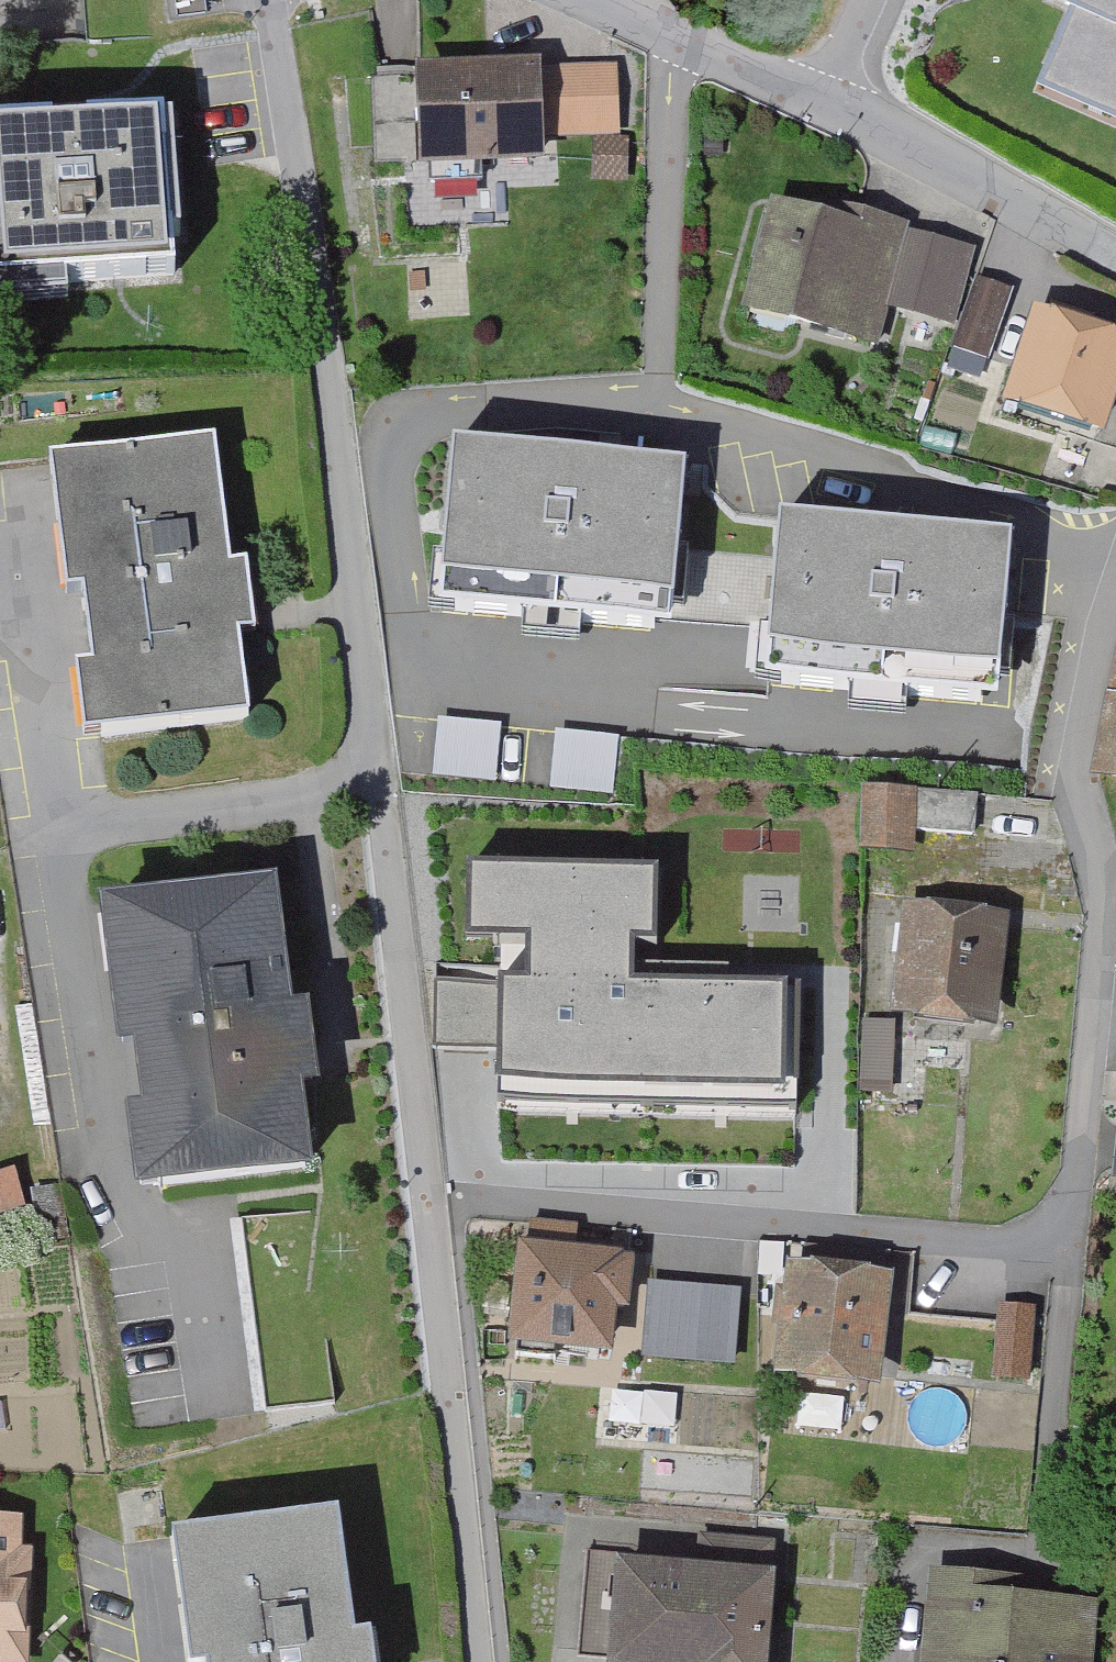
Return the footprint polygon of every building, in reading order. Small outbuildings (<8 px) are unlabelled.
[(1071,7),(1047,63),(1115,93),(1115,0),(1055,0),(1071,7)] [(1047,63),(1036,88),(1115,122),(1115,93),(1047,63)] [(610,67),(533,69),(536,131),(613,127),(610,67)] [(537,153),(536,131),(533,69),(375,77),(378,161),(413,159),(411,119),(425,119),(427,159),(537,153)] [(172,116),(0,127),(0,285),(173,274),(171,235),(181,234),(178,186),(166,186),(162,120),(172,120),(172,116)] [(627,173),(627,138),(598,137),(598,173),(627,173)] [(900,233),(901,227),(827,206),(822,222),(776,210),(750,305),(872,337),(883,294),(916,303),(914,309),(949,319),(965,258),(931,249),(933,242),(900,233)] [(964,347),(994,357),(1015,297),(984,286),(964,347)] [(1098,426),(1115,372),(1115,345),(1087,335),(1091,321),(1055,309),(1050,324),(1041,321),(1015,398),(1098,426)] [(250,720),(239,637),(257,635),(249,568),(231,570),(215,444),(49,465),(66,597),(84,595),(94,671),(75,674),(84,741),(250,720)] [(678,553),(686,468),(587,459),(588,447),(555,445),(553,457),(453,448),(443,562),(460,563),(455,614),(526,620),(526,613),(579,618),(579,625),(655,631),(662,552),(678,553)] [(988,625),(1004,626),(1012,542),(914,533),(915,521),(881,518),(880,530),(780,521),(769,635),(786,636),(781,687),(852,693),(853,686),(905,690),(905,698),(981,704),(988,625)] [(682,612),(745,616),(749,555),(686,551),(682,612)] [(1115,778),(1115,693),(1100,775),(1115,778)] [(498,735),(439,729),(435,773),(494,779),(498,735)] [(616,747),(556,741),(552,785),(611,792),(616,747)] [(860,797),(860,791),(861,776),(822,775),(821,787),(821,792),(746,790),(744,846),(768,846),(768,849),(869,852),(870,797),(860,797)] [(914,798),(870,797),(869,852),(914,853),(915,835),(978,837),(979,801),(914,798)] [(493,944),(498,981),(498,982),(497,1050),(496,1079),(799,1086),(800,987),(657,947),(658,871),(495,868),(493,944)] [(307,1168),(296,1086),(314,1084),(305,1017),(288,1019),(272,893),(107,914),(123,1046),(141,1044),(151,1120),(132,1122),(141,1189),(307,1168)] [(914,918),(903,1010),(985,1020),(996,927),(914,918)] [(433,1049),(497,1050),(498,982),(434,981),(433,1049)] [(897,1087),(917,1087),(918,1024),(897,1024),(897,1087)] [(866,1033),(861,1092),(886,1092),(887,1055),(885,1033),(866,1033)] [(15,1208),(9,1177),(0,1179),(0,1211),(15,1208)] [(573,1259),(576,1226),(531,1222),(528,1256),(524,1255),(516,1356),(555,1359),(557,1342),(605,1346),(608,1307),(625,1308),(628,1264),(573,1259)] [(849,1253),(806,1249),(803,1278),(797,1278),(789,1371),(871,1378),(880,1285),(846,1282),(849,1253)] [(703,1292),(651,1287),(645,1353),(698,1357),(703,1292)] [(732,1361),(738,1295),(703,1292),(698,1357),(732,1361)] [(1026,1379),(1033,1315),(1003,1311),(996,1376),(1026,1379)] [(370,1637),(352,1639),(337,1516),(172,1536),(187,1661),(373,1661),(370,1637)] [(0,1528),(0,1660),(16,1660),(19,1562),(9,1561),(10,1529),(0,1528)] [(578,1661),(583,1661),(760,1661),(770,1549),(702,1543),(699,1577),(624,1570),(625,1559),(588,1555),(578,1661)] [(1081,1617),(1003,1609),(1005,1592),(942,1587),(936,1661),(1077,1661),(1081,1617)]
